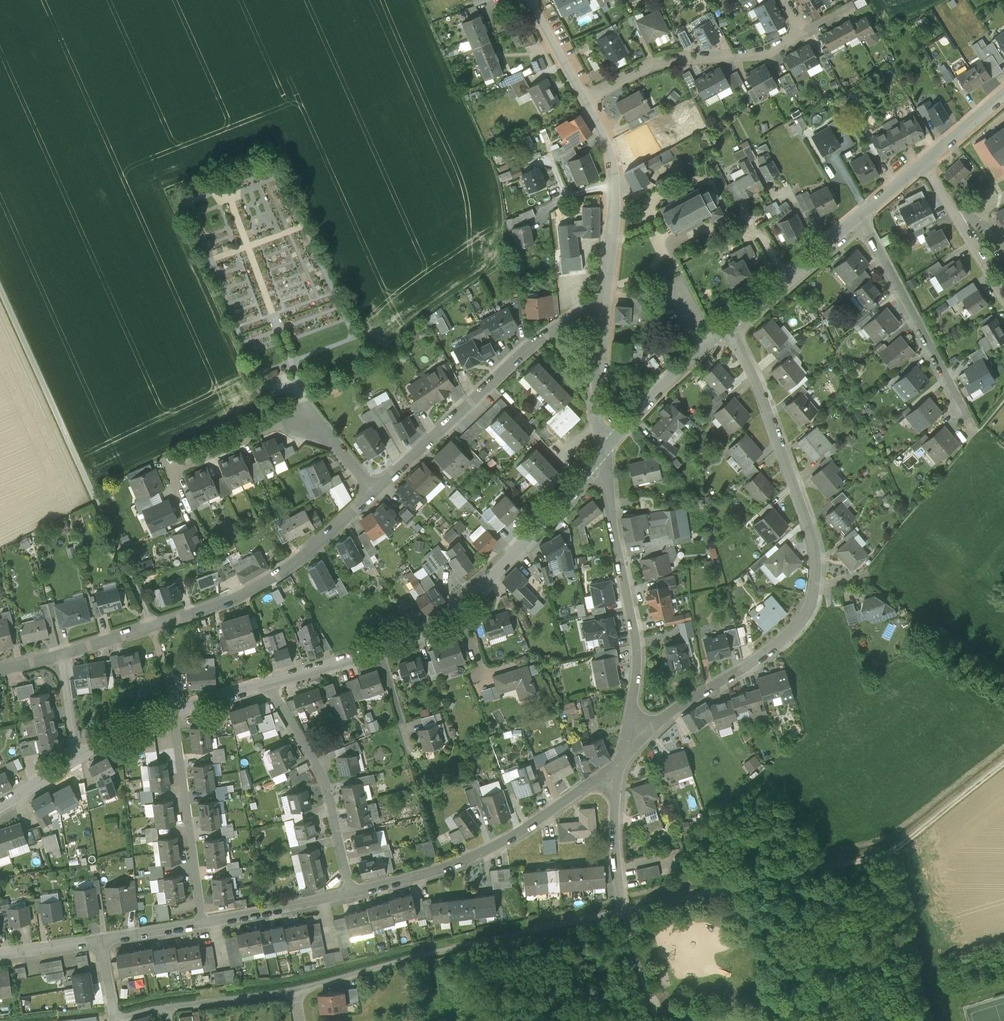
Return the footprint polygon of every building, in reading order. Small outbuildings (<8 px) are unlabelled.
[(565,16),(587,3),(588,2),(587,0),(556,0),(565,16)] [(600,7),(596,0),(587,0),(588,2),(587,3),(593,12),(600,7)] [(755,0),(751,0),(744,4),(747,9),(757,4),(755,0)] [(760,20),(778,10),(772,0),(768,0),(754,8),(758,15),(760,20)] [(822,0),(800,0),(799,0),(806,13),(811,10),(816,7),(823,3),(822,0)] [(831,5),(832,2),(831,0),(822,0),(823,3),(816,7),(818,12),(831,5)] [(866,0),(855,6),(858,11),(869,5),(866,0)] [(948,3),(952,9),(959,5),(956,0),(952,0),(948,3)] [(588,5),(579,9),(582,15),(591,11),(588,5)] [(466,10),(470,19),(478,16),(479,15),(475,6),(466,10)] [(821,17),(818,12),(816,7),(811,10),(816,20),(821,17)] [(758,15),(754,8),(748,12),(751,18),(758,15)] [(470,19),(466,10),(449,16),(453,26),(461,22),(470,19)] [(785,23),(778,10),(760,20),(767,32),(785,23)] [(643,35),(647,42),(655,38),(666,33),(668,32),(658,11),(644,17),(637,21),(640,29),(643,35)] [(708,22),(713,31),(719,27),(710,11),(704,15),(708,22)] [(465,51),(472,48),(490,41),(479,15),(478,16),(470,19),(461,22),(469,40),(462,43),(465,51)] [(627,18),(633,32),(640,29),(637,21),(634,15),(627,18)] [(690,22),(694,29),(708,22),(704,15),(690,22)] [(725,17),(718,19),(719,27),(727,25),(725,17)] [(866,17),(852,25),(851,25),(857,35),(859,40),(865,37),(873,32),(866,17)] [(849,20),(835,28),(843,43),(848,40),(857,35),(851,25),(852,25),(849,20)] [(700,40),(704,48),(718,40),(713,31),(708,22),(694,29),(695,32),(694,34),(697,40),(700,40)] [(595,34),(598,39),(614,31),(611,25),(595,34)] [(517,27),(505,31),(507,36),(518,32),(517,27)] [(829,50),(843,43),(835,28),(821,36),(827,47),(829,50)] [(640,29),(633,32),(636,38),(643,35),(640,29)] [(676,34),(683,49),(692,45),(685,29),(676,34)] [(764,36),(768,44),(780,37),(776,29),(764,36)] [(598,39),(610,63),(612,62),(623,56),(627,54),(614,31),(598,39)] [(877,39),(873,32),(865,37),(868,43),(871,45),(877,41),(877,39)] [(525,48),(531,46),(536,44),(532,33),(526,35),(521,37),(525,48)] [(666,33),(655,38),(658,45),(670,40),(666,33)] [(523,46),(518,35),(511,37),(516,48),(523,46)] [(857,35),(848,40),(851,47),(860,42),(859,40),(857,35)] [(993,42),(1003,59),(1003,48),(997,37),(992,40),(993,42)] [(983,61),(988,58),(982,49),(987,46),(983,39),(972,46),(982,61),(983,61)] [(494,54),(490,41),(472,48),(485,80),(492,77),(502,73),(497,60),(498,60),(496,53),(494,54)] [(1003,61),(1003,59),(993,42),(987,46),(993,55),(999,64),(1003,61)] [(465,51),(462,43),(455,46),(458,54),(465,51)] [(847,50),(843,43),(829,50),(833,57),(847,50)] [(800,47),(795,50),(806,69),(818,62),(809,45),(801,49),(800,47)] [(993,55),(987,46),(982,49),(988,58),(993,55)] [(822,50),(827,60),(833,57),(829,50),(827,47),(822,50)] [(794,75),(806,69),(795,50),(791,52),(792,54),(784,58),(794,75)] [(819,57),(825,69),(830,67),(824,54),(819,57)] [(999,64),(993,55),(988,58),(983,61),(992,76),(1003,70),(999,64)] [(587,59),(593,69),(599,66),(593,56),(587,59)] [(623,56),(612,62),(616,69),(627,63),(623,56)] [(542,58),(537,60),(531,62),(536,73),(541,71),(547,68),(542,58)] [(982,61),(971,68),(980,83),(984,80),(985,81),(992,76),(983,61),(982,61)] [(818,62),(806,69),(810,77),(822,70),(818,62)] [(765,64),(755,69),(767,91),(775,86),(776,85),(765,64)] [(938,67),(942,74),(948,70),(944,64),(938,67)] [(602,65),(599,66),(593,69),(590,71),(596,81),(608,75),(602,65)] [(719,68),(707,74),(716,92),(729,85),(725,78),(719,68)] [(975,86),(980,83),(971,68),(959,76),(968,91),(976,87),(975,86)] [(757,96),(767,91),(755,69),(746,75),(753,88),(757,96)] [(942,74),(948,83),(954,79),(948,70),(942,74)] [(508,77),(511,84),(524,79),(521,71),(508,77)] [(682,74),(689,89),(697,85),(695,81),(689,71),(682,74)] [(731,74),(738,86),(743,83),(737,71),(731,74)] [(789,73),(783,76),(789,86),(792,91),(797,88),(789,73)] [(704,99),(716,92),(707,74),(695,81),(697,85),(704,99)] [(731,90),(738,86),(731,74),(725,78),(729,85),(731,90)] [(784,89),(789,86),(783,76),(778,78),(784,89)] [(511,84),(508,77),(504,78),(505,79),(502,81),(503,82),(501,83),(502,87),(511,84)] [(554,106),(560,103),(546,78),(529,88),(528,88),(530,91),(531,94),(534,92),(544,111),(551,108),(554,107),(554,106)] [(528,88),(529,88),(524,79),(511,84),(518,98),(530,91),(528,88)] [(835,80),(828,83),(831,90),(838,87),(835,80)] [(716,92),(720,99),(733,93),(731,90),(729,85),(716,92)] [(775,86),(767,91),(770,97),(779,92),(775,86)] [(789,86),(784,89),(789,98),(794,96),(792,91),(789,86)] [(748,91),(754,103),(760,100),(757,96),(753,88),(748,91)] [(681,96),(674,89),(666,97),(673,104),(681,96)] [(475,91),(469,94),(471,100),(478,97),(475,91)] [(624,111),(630,121),(640,115),(651,109),(646,100),(646,99),(646,97),(643,99),(639,91),(616,103),(621,113),(624,111)] [(542,113),(544,111),(534,92),(531,94),(542,113)] [(716,92),(704,99),(708,106),(720,99),(716,92)] [(928,113),(935,126),(949,118),(940,101),(931,106),(928,101),(923,104),(928,113)] [(917,107),(922,117),(928,113),(923,104),(917,107)] [(657,106),(651,109),(655,117),(661,113),(657,106)] [(651,109),(640,115),(644,122),(655,117),(651,109)] [(791,114),(794,119),(802,115),(799,109),(791,114)] [(565,148),(566,148),(567,148),(572,144),(592,133),(581,115),(568,122),(568,121),(557,126),(564,138),(561,140),(564,145),(565,148)] [(643,123),(644,122),(640,115),(630,121),(633,128),(643,123)] [(798,123),(802,130),(807,127),(801,116),(796,119),(798,123)] [(872,139),(882,158),(923,136),(913,117),(872,139)] [(829,128),(836,139),(847,133),(839,118),(827,124),(829,128)] [(632,128),(635,134),(646,128),(643,123),(633,128),(632,128)] [(767,123),(760,124),(762,132),(769,131),(767,123)] [(798,123),(793,125),(798,133),(803,130),(802,130),(798,123)] [(793,136),(798,133),(793,125),(793,124),(788,127),(793,136)] [(987,139),(986,140),(1003,163),(1003,162),(1003,127),(987,139)] [(638,158),(644,155),(657,149),(646,128),(635,134),(627,138),(638,158)] [(812,137),(822,155),(830,150),(833,148),(833,149),(839,145),(836,139),(829,128),(812,137)] [(540,132),(544,142),(549,139),(545,130),(540,132)] [(1003,163),(986,140),(987,139),(986,138),(974,145),(987,166),(989,165),(997,178),(1003,174),(1003,162),(1003,163)] [(551,146),(551,151),(559,147),(557,143),(551,146)] [(759,148),(762,154),(767,152),(769,151),(766,144),(759,148)] [(551,151),(552,154),(565,148),(564,145),(559,147),(551,151)] [(512,147),(500,152),(504,160),(515,156),(512,147)] [(660,147),(657,149),(644,155),(647,161),(658,155),(663,152),(660,147)] [(866,155),(873,166),(878,163),(869,147),(862,151),(864,156),(866,155)] [(555,160),(560,158),(565,156),(570,153),(567,148),(566,148),(565,148),(552,154),(555,160)] [(747,156),(743,148),(732,154),(736,161),(747,156)] [(658,155),(662,163),(673,157),(669,149),(663,152),(658,155)] [(746,151),(751,160),(755,158),(750,149),(746,151)] [(575,150),(570,153),(565,156),(560,158),(564,167),(570,165),(568,162),(578,158),(575,150)] [(771,160),(767,152),(762,154),(758,157),(759,160),(762,161),(764,164),(771,160)] [(568,162),(570,165),(564,167),(568,178),(574,176),(577,182),(597,174),(592,162),(591,162),(588,155),(589,155),(589,153),(578,158),(568,162)] [(960,159),(967,167),(972,163),(964,154),(959,158),(960,159)] [(647,161),(644,163),(625,173),(634,190),(649,182),(648,180),(652,178),(648,171),(662,163),(658,155),(647,161)] [(851,163),(862,183),(864,182),(866,182),(870,180),(870,179),(877,175),(873,166),(866,155),(864,156),(851,163)] [(759,167),(764,164),(762,161),(759,160),(758,157),(754,159),(759,167)] [(742,168),(746,175),(755,171),(748,158),(739,162),(742,168)] [(944,173),(955,185),(971,171),(967,167),(960,159),(944,173)] [(759,167),(767,181),(779,174),(771,160),(764,164),(759,167)] [(498,175),(509,170),(507,164),(495,169),(498,175)] [(519,167),(510,171),(512,176),(513,178),(522,174),(519,167)] [(655,185),(656,187),(672,179),(684,172),(682,167),(656,181),(655,185)] [(522,174),(529,192),(545,185),(538,168),(522,174)] [(730,174),(734,181),(746,175),(742,168),(730,174)] [(500,181),(512,176),(510,171),(498,175),(500,181)] [(755,172),(755,171),(746,175),(734,181),(729,184),(733,191),(735,190),(740,200),(764,188),(755,172)] [(727,185),(735,202),(740,200),(735,190),(733,191),(729,184),(727,185)] [(815,206),(819,215),(837,206),(827,187),(810,196),(815,206)] [(682,228),(685,232),(703,222),(700,218),(707,215),(710,221),(712,219),(713,220),(723,214),(717,203),(718,203),(716,201),(717,199),(717,195),(716,193),(713,191),(711,190),(708,190),(708,189),(700,194),(697,188),(688,194),(685,189),(667,199),(670,203),(660,208),(660,210),(661,209),(662,212),(662,213),(663,213),(665,217),(663,218),(667,224),(668,224),(671,228),(670,228),(671,230),(671,229),(673,232),(672,232),(673,233),(682,228)] [(906,224),(910,222),(915,220),(908,206),(925,197),(921,190),(904,199),(906,202),(898,206),(906,224)] [(807,191),(801,194),(808,210),(815,206),(810,196),(807,191)] [(803,212),(808,210),(801,194),(800,193),(795,196),(803,212)] [(908,206),(915,220),(932,212),(925,197),(908,206)] [(778,208),(780,212),(789,206),(786,201),(778,208)] [(768,219),(778,214),(772,203),(762,208),(768,219)] [(776,216),(780,223),(794,216),(789,206),(780,212),(778,214),(776,216)] [(583,207),(582,225),(582,235),(582,236),(599,236),(599,207),(583,207)] [(520,216),(521,221),(535,216),(532,209),(519,214),(519,216),(520,216)] [(910,222),(914,231),(922,227),(936,220),(932,212),(915,220),(910,222)] [(779,223),(788,242),(805,234),(795,215),(794,216),(780,223),(779,223)] [(509,234),(513,233),(512,229),(522,227),(521,221),(520,216),(519,216),(515,217),(515,218),(506,220),(509,234)] [(577,235),(582,235),(582,225),(575,226),(575,224),(558,226),(561,257),(568,256),(579,255),(577,235)] [(529,225),(522,227),(512,229),(513,233),(516,248),(533,244),(529,225)] [(925,233),(922,227),(914,231),(912,233),(914,238),(925,233)] [(924,238),(932,252),(949,243),(941,229),(924,238)] [(888,234),(880,238),(884,247),(892,242),(888,234)] [(744,247),(749,258),(755,255),(749,244),(744,247)] [(722,268),(731,285),(751,275),(744,261),(749,258),(744,247),(730,254),(731,257),(727,260),(729,265),(722,268)] [(843,273),(849,281),(864,269),(868,265),(856,250),(834,268),(839,273),(840,275),(843,273)] [(568,256),(570,271),(583,270),(581,255),(579,255),(568,256)] [(570,271),(568,256),(561,257),(559,257),(561,275),(570,274),(570,271)] [(943,270),(952,284),(968,273),(959,260),(943,270)] [(927,268),(932,275),(942,268),(938,261),(927,268)] [(849,281),(853,286),(865,275),(868,273),(864,269),(849,281)] [(952,284),(943,270),(936,275),(944,289),(952,284)] [(840,275),(839,273),(834,277),(842,287),(847,283),(840,275)] [(847,283),(849,281),(843,273),(840,275),(847,283)] [(869,280),(865,275),(853,286),(850,288),(854,294),(857,291),(857,290),(869,280)] [(938,293),(944,289),(936,275),(929,279),(938,293)] [(913,278),(906,282),(911,290),(917,286),(913,278)] [(857,291),(870,306),(873,303),(882,295),(869,280),(857,290),(857,291)] [(956,293),(960,300),(964,301),(979,290),(974,282),(956,293)] [(645,294),(648,292),(648,288),(645,283),(637,287),(629,291),(632,297),(640,293),(641,296),(645,294)] [(665,289),(662,284),(652,289),(655,294),(665,289)] [(854,294),(850,288),(845,292),(849,298),(854,294)] [(665,289),(655,294),(658,299),(668,294),(665,289)] [(968,307),(973,314),(989,303),(979,290),(964,301),(968,307)] [(870,306),(857,291),(854,294),(849,298),(861,312),(863,310),(863,311),(870,306)] [(636,304),(640,311),(647,307),(645,302),(641,296),(640,293),(632,297),(636,304)] [(950,306),(960,300),(956,293),(946,300),(950,306)] [(523,319),(519,297),(512,298),(516,320),(523,319)] [(527,300),(529,316),(547,314),(546,305),(545,299),(527,300)] [(945,301),(935,308),(938,314),(948,307),(945,301)] [(867,316),(868,314),(877,307),(873,303),(870,306),(863,311),(867,316)] [(638,313),(640,311),(636,304),(630,307),(630,318),(638,313)] [(832,305),(822,314),(827,320),(837,312),(832,305)] [(615,322),(629,323),(630,318),(630,307),(615,306),(615,322)] [(881,312),(877,307),(868,314),(872,319),(881,312)] [(966,319),(973,314),(968,307),(961,313),(966,319)] [(436,320),(445,315),(441,308),(433,314),(436,320)] [(496,314),(508,336),(514,333),(512,330),(518,328),(508,308),(496,314)] [(870,334),(876,342),(898,324),(885,308),(881,312),(872,319),(864,326),(864,327),(866,326),(872,333),(870,334)] [(855,317),(859,322),(867,316),(863,311),(863,310),(861,312),(855,317)] [(637,324),(638,313),(630,318),(629,323),(629,324),(637,324)] [(433,314),(426,319),(430,325),(437,322),(436,320),(433,314)] [(502,339),(508,336),(496,314),(485,319),(491,331),(495,339),(500,336),(502,339)] [(868,314),(867,316),(859,322),(857,324),(862,329),(864,327),(864,326),(872,319),(868,314)] [(983,320),(986,325),(996,319),(992,314),(983,320)] [(437,322),(443,333),(452,328),(445,315),(436,320),(437,322)] [(853,327),(857,324),(859,322),(855,317),(849,322),(853,327)] [(491,331),(485,319),(479,322),(482,327),(485,334),(491,331)] [(754,333),(771,352),(784,341),(778,334),(780,331),(778,329),(770,319),(754,333)] [(994,346),(1003,340),(1003,332),(996,319),(986,325),(983,327),(987,335),(994,346)] [(783,326),(778,329),(780,331),(786,339),(784,341),(790,348),(795,343),(797,341),(783,326)] [(473,340),(479,337),(485,334),(482,327),(466,335),(470,341),(473,340)] [(864,327),(862,329),(858,332),(864,339),(870,334),(864,327)] [(786,339),(780,331),(778,334),(784,341),(786,339)] [(454,349),(470,341),(466,335),(451,343),(454,349)] [(985,352),(994,346),(987,335),(981,339),(980,340),(980,343),(982,347),(985,352)] [(486,350),(479,337),(473,340),(480,353),(486,350)] [(880,355),(893,370),(913,352),(900,337),(887,348),(880,355)] [(460,360),(464,369),(483,359),(480,353),(473,340),(470,341),(454,349),(460,360)] [(771,352),(776,359),(787,350),(790,348),(784,341),(771,352)] [(630,360),(640,361),(641,343),(631,342),(630,360)] [(801,350),(795,343),(790,348),(787,350),(792,355),(790,357),(804,375),(807,372),(801,365),(801,361),(796,354),(801,350)] [(875,351),(879,356),(880,355),(887,348),(884,343),(875,351)] [(492,347),(486,350),(480,353),(483,359),(495,353),(492,347)] [(970,355),(976,365),(984,361),(989,358),(985,352),(982,347),(970,355)] [(460,360),(454,349),(450,351),(456,362),(460,360)] [(792,355),(787,350),(776,359),(781,364),(787,359),(788,359),(790,357),(792,355)] [(804,375),(790,357),(788,359),(802,376),(804,375)] [(648,362),(654,370),(658,367),(652,359),(648,362)] [(772,372),(786,389),(787,389),(794,383),(802,376),(788,359),(787,359),(781,364),(772,372)] [(984,361),(976,365),(966,371),(976,388),(977,389),(980,387),(984,392),(992,387),(990,383),(995,380),(984,361)] [(440,368),(449,382),(457,378),(449,362),(440,368)] [(524,376),(532,384),(546,371),(537,362),(524,376)] [(703,377),(710,384),(718,394),(723,390),(734,380),(719,363),(703,377)] [(895,385),(907,399),(919,388),(920,389),(929,381),(923,374),(919,368),(918,369),(916,366),(900,379),(894,384),(895,385)] [(424,378),(424,379),(437,398),(439,397),(441,397),(446,394),(447,392),(449,391),(450,384),(449,382),(440,368),(424,378)] [(532,384),(540,393),(554,380),(546,371),(532,384)] [(976,388),(966,371),(959,375),(969,392),(976,388)] [(886,383),(890,389),(892,387),(895,385),(894,384),(900,379),(896,374),(886,383)] [(625,375),(613,375),(612,386),(624,386),(625,375)] [(802,376),(794,383),(798,388),(801,385),(808,379),(804,375),(802,376)] [(532,384),(524,376),(518,381),(527,390),(532,384)] [(710,384),(703,377),(698,382),(705,389),(710,384)] [(423,408),(437,398),(424,379),(417,384),(417,383),(409,388),(414,395),(415,395),(418,399),(416,400),(422,409),(423,408)] [(540,393),(549,402),(563,389),(554,380),(540,393)] [(787,389),(791,394),(798,388),(794,383),(787,389)] [(718,394),(710,384),(705,389),(713,399),(718,394)] [(801,385),(798,388),(791,394),(795,399),(802,393),(803,395),(807,392),(801,385)] [(904,402),(907,399),(895,385),(892,387),(904,402)] [(973,398),(984,392),(980,387),(977,389),(976,388),(969,392),(973,398)] [(571,398),(563,389),(549,402),(557,411),(566,403),(571,398)] [(718,394),(713,399),(717,404),(718,403),(721,401),(727,395),(723,390),(718,394)] [(275,395),(277,401),(287,397),(284,391),(275,395)] [(505,391),(502,395),(511,405),(515,401),(505,391)] [(373,398),(377,405),(382,402),(389,398),(385,392),(373,398)] [(785,407),(800,425),(815,413),(808,405),(810,403),(803,395),(802,393),(795,399),(785,407)] [(377,405),(373,398),(366,402),(370,409),(374,407),(377,405)] [(382,402),(387,410),(393,407),(389,398),(382,402)] [(501,398),(496,402),(504,410),(508,406),(501,398)] [(722,423),(730,432),(749,416),(733,398),(725,405),(721,408),(713,415),(716,417),(717,416),(722,423)] [(918,431),(919,431),(941,413),(928,398),(912,411),(906,416),(912,423),(915,421),(922,428),(918,431)] [(707,412),(717,404),(713,399),(702,407),(707,412)] [(409,405),(416,414),(423,409),(423,408),(422,409),(416,400),(409,405)] [(377,405),(374,407),(383,423),(387,421),(391,419),(387,410),(382,402),(377,405)] [(504,411),(504,410),(496,402),(492,406),(500,414),(504,411)] [(580,418),(566,403),(557,411),(546,421),(561,437),(580,418)] [(721,408),(718,403),(717,404),(707,412),(713,419),(716,417),(713,415),(721,408)] [(817,411),(810,403),(808,405),(815,413),(817,411)] [(660,412),(664,415),(677,426),(679,427),(687,418),(671,405),(670,406),(666,404),(660,412)] [(496,418),(500,414),(492,406),(488,410),(496,418)] [(899,414),(903,419),(906,416),(912,411),(908,406),(899,414)] [(372,429),(383,423),(374,407),(370,409),(360,414),(368,425),(369,425),(372,429)] [(391,419),(393,423),(401,419),(393,407),(387,410),(391,419)] [(492,422),(496,418),(488,410),(484,414),(492,422)] [(490,424),(499,433),(513,420),(504,411),(500,414),(496,418),(492,422),(490,424)] [(490,424),(492,422),(484,414),(480,418),(488,426),(490,424)] [(899,423),(903,419),(899,414),(895,418),(899,423)] [(407,415),(401,419),(393,423),(400,437),(415,429),(407,415)] [(677,427),(677,426),(664,415),(652,430),(665,441),(666,440),(677,427)] [(722,423),(717,416),(716,417),(713,419),(712,421),(717,427),(722,423)] [(485,429),(488,426),(480,418),(476,422),(484,430),(485,429)] [(521,428),(513,420),(499,433),(507,442),(521,428)] [(912,423),(918,431),(922,428),(915,421),(912,423)] [(480,434),(484,430),(476,422),(472,425),(480,434)] [(499,433),(490,424),(488,426),(485,429),(494,438),(495,437),(499,433)] [(364,452),(369,458),(384,447),(372,429),(369,425),(368,425),(353,436),(357,442),(358,442),(360,441),(365,449),(363,450),(364,452)] [(476,437),(480,434),(472,425),(468,429),(476,437)] [(944,426),(943,428),(952,438),(953,437),(944,426)] [(683,432),(677,427),(666,440),(673,445),(683,432)] [(798,442),(814,461),(823,453),(832,445),(831,445),(816,427),(798,442)] [(530,437),(521,428),(507,442),(516,450),(530,437)] [(929,451),(938,461),(959,444),(953,437),(952,438),(943,428),(929,439),(922,445),(928,452),(929,451)] [(473,440),(476,437),(468,429),(464,433),(472,441),(473,440)] [(468,445),(472,441),(464,433),(460,437),(468,445)] [(507,442),(499,433),(495,437),(503,446),(507,442)] [(743,468),(743,469),(751,462),(762,453),(746,434),(728,450),(743,468)] [(914,443),(919,448),(922,445),(929,439),(925,434),(914,443)] [(274,439),(264,443),(273,464),(283,459),(279,451),(274,439)] [(453,476),(464,466),(461,464),(468,458),(462,451),(452,440),(434,457),(435,458),(445,468),(453,476)] [(477,444),(473,440),(472,441),(468,445),(472,449),(477,444)] [(358,442),(357,442),(353,444),(360,454),(364,452),(363,450),(358,442)] [(516,450),(507,442),(503,446),(502,447),(511,455),(516,450)] [(275,469),(273,464),(264,443),(262,444),(252,448),(258,461),(264,474),(275,469)] [(659,448),(668,455),(672,451),(663,443),(659,448)] [(823,453),(827,457),(829,456),(838,448),(834,443),(831,445),(832,445),(823,453)] [(914,451),(919,448),(914,443),(910,447),(914,451)] [(279,451),(283,459),(284,459),(296,453),(292,445),(279,451)] [(468,458),(477,468),(483,462),(468,446),(462,451),(468,458)] [(483,449),(479,454),(483,459),(488,455),(483,449)] [(521,462),(530,471),(544,458),(535,449),(521,462)] [(937,462),(938,461),(929,451),(928,452),(937,462)] [(937,462),(928,452),(923,456),(932,467),(937,462)] [(241,453),(230,458),(241,484),(252,479),(253,479),(247,466),(241,453)] [(737,463),(731,456),(726,461),(732,467),(737,463)] [(833,461),(829,456),(827,457),(819,464),(823,468),(831,462),(832,462),(833,461)] [(231,488),(241,484),(230,458),(219,463),(224,476),(230,489),(231,488)] [(431,462),(441,472),(442,471),(445,468),(435,458),(431,462)] [(492,458),(487,463),(491,468),(496,463),(492,458)] [(530,471),(538,479),(552,466),(544,458),(530,471)] [(682,465),(677,458),(672,462),(677,469),(682,465)] [(283,459),(273,464),(275,469),(277,474),(289,469),(284,459),(283,459)] [(629,465),(633,484),(661,478),(657,459),(629,465)] [(305,468),(313,487),(315,486),(330,479),(330,478),(322,460),(305,468)] [(258,461),(252,463),(247,466),(253,479),(252,479),(254,483),(260,480),(266,477),(264,474),(258,461)] [(530,471),(521,462),(515,467),(524,476),(530,471)] [(740,470),(744,475),(755,466),(751,462),(743,469),(743,468),(740,470)] [(811,478),(827,497),(842,484),(833,473),(838,470),(832,462),(831,462),(823,468),(811,478)] [(423,463),(415,471),(431,489),(440,480),(423,463)] [(134,471),(137,477),(153,470),(150,464),(134,471)] [(561,475),(552,466),(538,479),(547,488),(561,475)] [(760,472),(755,466),(744,475),(749,481),(760,472)] [(208,468),(196,473),(208,498),(219,494),(213,481),(208,468)] [(313,487),(305,468),(298,471),(311,499),(319,495),(315,486),(313,487)] [(453,476),(445,468),(442,471),(450,479),(453,476)] [(139,499),(139,500),(148,495),(158,491),(163,489),(154,469),(153,470),(137,477),(133,478),(139,490),(136,491),(139,499)] [(406,479),(407,481),(423,497),(431,489),(415,471),(406,479)] [(538,479),(530,471),(524,476),(533,485),(538,479)] [(744,485),(759,502),(764,499),(774,489),(760,472),(749,481),(744,485)] [(197,503),(208,498),(196,473),(185,478),(191,491),(197,503)] [(339,474),(330,478),(330,479),(333,487),(342,482),(339,474)] [(224,476),(219,478),(213,481),(219,494),(220,497),(226,495),(232,492),(231,488),(230,489),(224,476)] [(139,490),(133,478),(130,479),(136,491),(139,490)] [(319,495),(327,490),(333,487),(330,479),(315,486),(319,495)] [(424,498),(423,497),(407,481),(396,491),(402,497),(401,497),(401,500),(404,504),(407,504),(408,503),(413,508),(424,498)] [(342,482),(333,487),(327,490),(338,511),(351,499),(342,482)] [(448,498),(459,509),(468,501),(457,489),(448,498)] [(151,501),(161,497),(158,491),(148,495),(151,501)] [(185,493),(193,510),(199,507),(197,503),(191,491),(185,493)] [(831,501),(835,507),(841,502),(842,503),(847,498),(842,492),(831,501)] [(134,501),(137,507),(151,501),(148,495),(139,500),(139,499),(134,501)] [(640,508),(648,508),(653,508),(653,496),(640,496),(640,508)] [(163,502),(161,497),(151,501),(153,506),(163,502)] [(496,513),(506,524),(520,510),(509,497),(502,504),(500,502),(492,509),(496,513)] [(426,501),(424,498),(413,508),(415,511),(426,501)] [(852,503),(847,498),(842,503),(846,508),(852,503)] [(577,512),(581,515),(587,523),(602,512),(593,499),(577,512)] [(753,508),(757,513),(768,503),(764,499),(759,502),(753,508)] [(178,520),(169,500),(163,502),(153,506),(143,511),(148,522),(152,530),(151,531),(164,526),(178,520)] [(151,501),(137,507),(139,512),(143,511),(153,506),(151,501)] [(476,509),(468,501),(459,509),(460,510),(474,511),(476,509)] [(825,516),(838,532),(855,518),(846,508),(842,503),(841,502),(835,507),(825,516)] [(384,503),(373,514),(384,530),(386,533),(400,520),(395,515),(395,514),(396,512),(392,508),(389,508),(388,508),(384,503)] [(772,508),(768,503),(757,513),(761,517),(772,508)] [(407,506),(403,510),(411,519),(416,515),(407,506)] [(767,541),(767,542),(787,524),(772,507),(772,508),(761,517),(752,525),(762,535),(765,532),(770,538),(767,541)] [(647,529),(649,529),(648,526),(665,523),(667,525),(670,538),(672,538),(689,535),(684,508),(676,510),(675,509),(666,510),(648,513),(638,515),(643,535),(647,534),(646,530),(647,529)] [(283,528),(289,539),(300,533),(301,535),(314,527),(313,526),(308,515),(305,510),(281,523),(280,523),(283,528)] [(407,524),(411,519),(403,510),(398,515),(407,524)] [(148,522),(143,511),(139,512),(136,514),(141,525),(148,522)] [(308,515),(313,526),(321,522),(315,511),(308,515)] [(496,513),(488,521),(494,528),(498,532),(506,524),(496,513)] [(373,538),(384,530),(373,514),(361,521),(367,530),(373,538)] [(580,529),(587,523),(581,515),(573,521),(580,529)] [(621,518),(626,540),(643,536),(643,535),(638,515),(621,518)] [(489,532),(494,528),(488,521),(483,517),(478,521),(482,525),(487,531),(487,530),(489,532)] [(269,522),(275,533),(276,532),(283,528),(280,523),(281,523),(278,518),(269,522)] [(452,527),(453,528),(458,534),(459,535),(467,527),(460,520),(452,527)] [(186,523),(175,528),(177,533),(188,529),(186,523)] [(580,529),(583,546),(592,544),(587,523),(580,529)] [(674,545),(672,538),(670,538),(667,525),(665,523),(648,526),(649,529),(651,540),(643,542),(645,552),(661,548),(674,545)] [(244,536),(239,524),(231,528),(236,539),(244,536)] [(231,528),(230,525),(222,527),(228,542),(235,540),(231,528)] [(469,537),(474,543),(487,531),(482,525),(469,537)] [(164,526),(151,531),(154,537),(164,533),(167,532),(164,526)] [(178,546),(183,557),(203,548),(194,526),(188,529),(177,533),(173,535),(174,536),(178,546)] [(164,533),(166,539),(174,536),(173,535),(177,533),(175,528),(167,532),(164,533)] [(289,539),(283,528),(276,532),(282,544),(289,540),(289,539)] [(444,537),(449,542),(458,534),(453,528),(444,537)] [(843,538),(847,543),(852,538),(857,534),(854,529),(843,538)] [(358,536),(365,548),(367,551),(375,546),(374,546),(370,540),(373,538),(367,530),(358,536)] [(386,533),(384,530),(373,538),(370,540),(374,546),(388,536),(386,533)] [(487,530),(487,531),(474,543),(484,554),(498,541),(489,532),(487,530)] [(539,546),(549,561),(557,556),(569,549),(560,533),(539,546)] [(129,534),(120,538),(124,548),(133,544),(129,534)] [(866,543),(857,534),(852,538),(860,548),(866,543)] [(672,538),(674,545),(690,541),(689,535),(672,538)] [(178,546),(174,536),(166,539),(168,544),(170,543),(172,548),(178,546)] [(336,544),(348,567),(350,566),(361,560),(363,559),(359,551),(350,536),(336,544)] [(31,546),(27,537),(21,540),(25,549),(31,546)] [(836,552),(851,569),(867,556),(860,548),(852,538),(847,543),(836,552)] [(424,541),(416,540),(414,550),(423,552),(424,541)] [(449,560),(461,574),(472,565),(462,552),(464,550),(458,542),(447,551),(452,558),(449,560)] [(765,563),(773,572),(780,566),(787,574),(801,562),(785,544),(780,549),(768,559),(764,562),(765,563)] [(776,544),(764,554),(768,559),(780,549),(776,544)] [(436,555),(442,550),(439,545),(432,550),(432,551),(436,555)] [(661,548),(663,554),(666,553),(668,562),(674,561),(677,556),(674,545),(661,548)] [(74,546),(66,548),(68,556),(76,554),(74,546)] [(367,551),(370,557),(377,551),(375,546),(367,551)] [(370,557),(367,551),(365,548),(359,551),(363,559),(361,560),(364,566),(365,568),(373,563),(370,557)] [(642,553),(644,559),(663,554),(661,548),(645,552),(642,553)] [(715,548),(709,549),(711,559),(717,557),(715,548)] [(563,569),(565,577),(575,575),(569,549),(557,556),(558,562),(561,561),(563,569)] [(442,550),(436,555),(443,565),(448,561),(446,559),(448,558),(442,550)] [(237,574),(242,584),(269,568),(259,551),(252,555),(251,554),(251,555),(249,556),(253,564),(236,573),(237,574)] [(424,556),(428,562),(435,571),(443,565),(436,555),(432,551),(424,556)] [(219,561),(223,566),(230,562),(233,566),(240,562),(235,552),(219,561)] [(670,569),(668,562),(666,553),(663,554),(644,559),(641,560),(645,577),(651,576),(655,574),(655,573),(670,569)] [(749,567),(754,572),(760,567),(765,563),(764,562),(768,559),(764,554),(749,567)] [(240,562),(233,566),(236,573),(253,564),(249,556),(240,562)] [(549,561),(548,564),(550,569),(552,576),(563,569),(561,561),(558,562),(557,556),(549,561)] [(585,556),(578,557),(579,564),(586,563),(585,556)] [(714,559),(706,562),(708,568),(716,565),(714,559)] [(307,568),(321,593),(324,591),(334,586),(336,585),(334,581),(322,560),(307,568)] [(364,566),(361,560),(350,566),(353,572),(364,566)] [(221,567),(227,579),(237,574),(236,573),(233,566),(230,562),(223,566),(221,567)] [(429,575),(435,571),(428,562),(422,566),(423,567),(429,575)] [(765,563),(760,567),(774,584),(779,580),(773,572),(765,563)] [(528,568),(535,578),(541,573),(534,564),(528,568)] [(540,567),(545,583),(553,581),(552,576),(550,569),(548,564),(540,567)] [(780,580),(787,574),(780,566),(773,572),(779,580),(780,580)] [(423,567),(413,574),(416,578),(419,582),(428,575),(429,575),(423,567)] [(512,591),(528,607),(537,599),(523,585),(528,580),(516,568),(503,581),(512,591)] [(216,572),(208,575),(210,581),(212,587),(217,585),(216,572)] [(406,576),(410,582),(416,578),(413,574),(412,572),(406,576)] [(197,579),(199,585),(210,581),(208,575),(197,579)] [(419,582),(421,586),(435,607),(446,600),(436,586),(435,586),(428,575),(419,582)] [(657,579),(659,588),(667,586),(667,590),(676,588),(673,575),(657,579)] [(338,593),(341,598),(348,593),(340,577),(334,581),(336,585),(334,586),(338,593)] [(744,583),(740,577),(734,580),(739,587),(744,583)] [(419,582),(416,578),(410,582),(415,590),(421,586),(419,582)] [(102,584),(104,591),(105,593),(118,589),(116,581),(102,584)] [(212,587),(210,581),(199,585),(201,591),(212,587)] [(592,595),(595,607),(604,605),(615,603),(610,581),(590,585),(592,595)] [(161,588),(166,603),(181,598),(176,582),(161,588)] [(334,586),(324,591),(328,599),(338,593),(334,586)] [(421,586),(415,590),(420,597),(416,599),(425,613),(435,607),(421,586)] [(649,600),(650,604),(670,600),(667,590),(667,586),(659,588),(647,591),(648,595),(646,596),(647,601),(649,600)] [(101,613),(122,607),(122,604),(119,592),(118,589),(105,593),(104,591),(96,593),(98,601),(101,613)] [(284,601),(278,589),(271,593),(278,604),(284,601)] [(119,592),(122,604),(128,603),(125,590),(119,592)] [(411,593),(416,599),(420,597),(415,590),(411,593)] [(64,599),(65,603),(84,598),(82,592),(72,594),(73,597),(64,599)] [(501,598),(506,609),(511,607),(506,595),(501,598)] [(595,607),(592,595),(584,597),(586,609),(591,608),(595,607)] [(753,619),(765,632),(787,613),(771,595),(765,601),(768,605),(766,607),(753,619)] [(862,614),(867,619),(880,614),(886,618),(896,615),(894,609),(875,596),(869,598),(869,600),(862,602),(860,609),(862,614)] [(676,598),(670,600),(672,612),(678,610),(676,598)] [(543,606),(537,599),(528,607),(535,614),(543,606)] [(57,616),(60,627),(90,620),(85,600),(66,605),(65,603),(56,605),(55,605),(57,616)] [(672,612),(670,600),(650,604),(651,607),(649,608),(650,613),(652,612),(653,617),(673,613),(672,612)] [(54,601),(48,603),(52,617),(57,616),(55,605),(56,605),(54,601)] [(92,603),(95,617),(102,616),(101,613),(98,601),(92,603)] [(855,611),(855,610),(853,602),(843,606),(846,616),(855,613),(854,611),(855,611)] [(53,625),(52,617),(48,603),(41,605),(42,610),(44,618),(46,626),(53,625)] [(397,606),(403,617),(408,614),(402,603),(397,606)] [(578,617),(586,615),(584,604),(576,605),(578,617)] [(591,608),(593,615),(594,614),(605,612),(604,605),(595,607),(591,608)] [(766,607),(764,606),(757,612),(754,608),(748,613),(753,619),(766,607)] [(396,608),(388,612),(392,619),(400,615),(396,608)] [(855,610),(855,611),(858,622),(867,619),(862,614),(860,609),(855,610)] [(6,619),(7,625),(13,624),(10,610),(2,612),(3,619),(6,619)] [(33,612),(35,621),(44,618),(42,610),(33,612)] [(483,619),(488,636),(512,629),(507,611),(483,619)] [(846,616),(848,625),(858,622),(855,611),(854,611),(855,613),(846,616)] [(595,620),(594,614),(593,615),(582,617),(583,623),(595,620)] [(880,614),(867,619),(872,623),(886,618),(880,614)] [(249,615),(235,619),(243,646),(257,642),(256,641),(253,629),(249,618),(249,615)] [(665,619),(666,625),(684,621),(683,615),(665,619)] [(255,616),(249,618),(253,629),(259,627),(256,621),(255,616)] [(532,627),(527,617),(521,619),(525,630),(532,627)] [(604,635),(606,645),(617,643),(612,617),(595,620),(583,623),(586,639),(601,636),(604,635)] [(19,625),(24,642),(49,636),(46,626),(44,618),(35,621),(19,625)] [(12,646),(7,625),(6,619),(3,619),(0,620),(0,649),(12,646)] [(230,650),(243,646),(235,619),(222,623),(222,625),(224,631),(226,636),(225,636),(226,637),(229,649),(230,650)] [(304,640),(309,657),(323,653),(322,652),(319,640),(317,635),(316,635),(314,629),(312,630),(310,623),(306,624),(299,631),(302,641),(304,640)] [(216,627),(220,639),(226,637),(225,636),(226,636),(224,631),(222,625),(216,627)] [(682,635),(694,633),(692,625),(680,627),(682,635)] [(736,628),(740,645),(746,643),(744,634),(747,633),(745,626),(736,628)] [(253,629),(256,641),(262,639),(259,627),(253,629)] [(725,634),(728,648),(740,645),(735,628),(724,631),(724,634),(725,634)] [(512,629),(488,636),(489,639),(505,634),(513,631),(512,629)] [(282,632),(276,634),(281,649),(287,647),(282,632)] [(274,651),(281,649),(276,634),(269,636),(272,646),(274,651)] [(505,634),(489,639),(491,644),(506,640),(505,634)] [(704,642),(709,659),(730,654),(728,648),(725,634),(724,634),(717,636),(712,638),(712,640),(704,642)] [(267,647),(272,646),(269,636),(264,638),(267,647)] [(229,649),(226,637),(220,639),(223,651),(229,649)] [(319,640),(322,652),(332,649),(325,638),(319,640)] [(434,649),(440,668),(441,668),(456,663),(463,660),(456,638),(433,645),(434,649)] [(667,646),(672,668),(688,665),(683,643),(667,646)] [(276,657),(278,666),(292,662),(288,647),(287,647),(281,649),(274,651),(276,657)] [(429,651),(432,660),(436,673),(437,676),(443,674),(441,668),(440,668),(434,649),(429,651)] [(613,656),(615,665),(619,664),(617,655),(616,649),(595,653),(596,659),(605,656),(605,657),(613,656)] [(119,667),(121,674),(142,669),(138,652),(118,657),(117,657),(119,667)] [(111,660),(112,669),(119,667),(117,657),(118,657),(117,655),(110,656),(111,660)] [(598,674),(601,687),(619,683),(615,665),(613,656),(605,657),(605,656),(596,659),(592,660),(594,675),(598,674)] [(270,659),(273,668),(278,666),(276,657),(270,659)] [(399,664),(405,683),(426,676),(420,657),(399,664)] [(189,688),(215,686),(214,659),(202,660),(203,668),(187,669),(188,674),(189,688)] [(113,675),(112,669),(111,660),(105,661),(107,675),(113,675)] [(429,675),(436,673),(432,660),(425,662),(429,675)] [(105,661),(88,664),(74,666),(75,679),(76,687),(91,684),(91,685),(108,683),(107,675),(105,661)] [(441,668),(443,674),(458,669),(456,663),(441,668)] [(535,664),(526,667),(530,676),(539,673),(535,664)] [(519,686),(523,698),(536,693),(530,676),(526,667),(494,677),(497,685),(499,692),(513,688),(519,686)] [(363,687),(366,696),(383,690),(377,671),(360,677),(363,687)] [(780,693),(783,703),(794,700),(785,671),(756,679),(759,688),(762,698),(780,693)] [(174,675),(177,689),(189,688),(188,674),(174,675)] [(655,676),(647,676),(647,685),(655,685),(655,676)] [(358,678),(352,680),(355,691),(361,689),(361,687),(358,678)] [(70,680),(72,698),(78,697),(77,694),(76,687),(75,679),(70,680)] [(350,693),(355,691),(352,680),(346,682),(349,691),(350,693)] [(32,683),(23,685),(26,698),(31,697),(31,696),(35,695),(32,683)] [(324,686),(328,698),(330,698),(330,697),(336,695),(332,683),(324,686)] [(92,692),(92,687),(91,685),(91,684),(76,687),(77,694),(92,692)] [(19,700),(26,698),(23,685),(16,687),(19,700)] [(491,687),(495,699),(501,697),(499,692),(497,685),(491,687)] [(523,698),(519,686),(513,688),(517,700),(523,698)] [(361,689),(355,691),(358,700),(359,701),(367,698),(366,696),(363,687),(361,687),(361,689)] [(495,699),(491,687),(481,690),(485,702),(495,699)] [(300,697),(305,712),(324,705),(318,688),(299,695),(300,697)] [(753,696),(755,702),(763,700),(762,698),(759,688),(750,691),(752,697),(753,696)] [(334,710),(336,718),(349,714),(346,706),(353,703),(353,702),(350,693),(349,691),(336,695),(330,697),(330,698),(334,710)] [(350,693),(353,702),(358,700),(355,691),(350,693)] [(731,698),(731,700),(735,713),(747,710),(748,713),(749,712),(750,718),(756,716),(756,717),(762,715),(762,713),(760,707),(759,706),(756,704),(755,704),(755,702),(753,696),(752,697),(750,691),(743,693),(742,692),(738,694),(738,696),(731,698)] [(31,697),(35,718),(53,714),(48,693),(35,695),(31,696),(31,697)] [(777,696),(768,697),(770,705),(779,704),(777,696)] [(300,714),(302,721),(308,720),(305,712),(300,697),(294,699),(300,714)] [(581,700),(586,718),(594,716),(590,698),(581,700)] [(288,701),(296,715),(300,714),(294,699),(288,701)] [(737,717),(735,713),(731,700),(725,702),(725,701),(716,704),(710,706),(712,712),(714,718),(717,728),(718,728),(730,724),(731,724),(730,719),(737,717)] [(574,701),(560,706),(563,714),(577,710),(574,701)] [(258,705),(261,716),(271,713),(267,702),(258,705)] [(691,732),(714,718),(712,712),(706,702),(682,716),(691,732)] [(243,708),(248,723),(262,719),(261,716),(258,705),(257,703),(243,708)] [(237,731),(249,727),(248,723),(243,708),(230,712),(236,731),(237,731)] [(419,711),(421,718),(430,716),(428,708),(419,711)] [(277,711),(271,713),(261,716),(262,719),(266,731),(275,728),(276,731),(278,731),(287,728),(277,711)] [(57,735),(53,714),(35,718),(36,720),(39,732),(40,739),(57,735)] [(328,714),(322,721),(329,726),(335,718),(328,714)] [(421,718),(423,725),(436,721),(434,714),(430,716),(421,718)] [(198,717),(199,723),(215,720),(215,715),(198,717)] [(251,734),(251,736),(262,732),(266,731),(262,719),(248,723),(249,727),(251,734)] [(377,719),(367,723),(371,733),(381,729),(377,719)] [(28,735),(39,732),(36,720),(25,722),(28,735)] [(418,730),(424,751),(443,745),(437,724),(418,730)] [(732,732),(730,724),(718,728),(720,736),(732,732)] [(190,728),(192,740),(210,738),(209,725),(190,728)] [(251,734),(249,727),(237,731),(239,738),(251,734)] [(16,730),(9,728),(6,736),(13,738),(16,730)] [(262,732),(264,738),(264,739),(279,735),(278,731),(276,731),(275,728),(266,731),(262,732)] [(77,730),(79,744),(98,733),(98,729),(88,730),(87,737),(81,736),(82,730),(77,730)] [(511,730),(503,733),(505,739),(513,736),(511,730)] [(264,738),(262,732),(251,736),(253,741),(264,738)] [(142,735),(144,745),(156,744),(154,734),(142,735)] [(60,746),(57,735),(40,739),(38,740),(39,747),(42,746),(43,750),(60,746)] [(583,753),(586,759),(607,751),(602,737),(583,744),(581,740),(571,743),(572,747),(575,755),(582,752),(583,753)] [(212,750),(210,738),(192,740),(194,753),(212,750)] [(35,740),(28,741),(31,754),(38,753),(35,740)] [(22,756),(31,754),(28,741),(19,743),(22,756)] [(356,753),(356,755),(358,755),(361,753),(362,752),(361,750),(357,741),(345,746),(344,747),(346,752),(347,755),(356,753)] [(567,759),(572,757),(569,748),(567,743),(539,754),(544,764),(565,754),(567,759)] [(144,745),(145,752),(157,751),(156,744),(144,745)] [(276,766),(277,769),(288,764),(295,761),(288,745),(270,753),(276,766)] [(337,757),(347,755),(346,752),(344,747),(334,751),(337,757)] [(212,750),(213,757),(223,755),(225,755),(224,748),(212,750)] [(268,770),(276,766),(270,753),(268,750),(261,753),(268,770)] [(607,750),(607,751),(586,759),(580,761),(583,771),(586,770),(597,766),(597,765),(611,759),(607,750)] [(668,782),(669,785),(678,782),(676,775),(691,770),(685,750),(670,755),(671,757),(671,759),(669,760),(669,758),(663,760),(663,757),(660,758),(668,782)] [(145,752),(146,759),(157,757),(157,751),(145,752)] [(337,757),(341,775),(357,771),(355,762),(358,762),(356,755),(356,753),(347,755),(337,757)] [(365,770),(361,753),(358,755),(356,755),(358,762),(360,771),(365,770)] [(583,753),(575,756),(573,757),(581,780),(588,776),(586,770),(583,771),(580,761),(586,759),(583,753)] [(539,755),(534,756),(538,767),(544,765),(544,764),(539,754),(539,755)] [(544,765),(552,781),(573,770),(567,759),(565,754),(544,764),(544,765)] [(224,762),(223,755),(213,757),(211,757),(212,763),(212,764),(220,763),(224,762)] [(761,764),(755,755),(743,764),(750,772),(761,764)] [(532,770),(538,767),(534,756),(527,759),(529,764),(530,763),(532,770)] [(90,767),(97,780),(109,773),(114,770),(107,757),(90,767)] [(158,763),(157,757),(146,759),(147,766),(149,765),(158,763)] [(18,758),(13,760),(18,770),(23,768),(18,758)] [(655,760),(662,783),(668,782),(660,758),(655,760)] [(6,771),(8,776),(18,772),(18,770),(13,760),(5,764),(8,770),(6,771)] [(149,765),(150,777),(169,775),(167,762),(158,763),(149,765)] [(193,766),(195,778),(214,776),(212,764),(212,763),(193,766)] [(212,764),(214,776),(222,775),(220,763),(212,764)] [(309,769),(306,763),(296,767),(299,774),(309,769)] [(514,792),(517,798),(541,789),(538,780),(536,780),(532,770),(530,763),(529,764),(517,768),(520,777),(510,780),(510,781),(514,792)] [(268,770),(271,778),(273,778),(273,777),(284,772),(284,773),(290,770),(288,764),(277,769),(276,766),(268,770)] [(142,778),(150,777),(149,765),(147,766),(141,766),(142,778)] [(510,780),(520,777),(517,768),(502,773),(505,783),(510,781),(510,780)] [(253,786),(247,769),(240,771),(243,791),(253,786)] [(691,770),(676,775),(678,782),(693,777),(691,770)] [(13,787),(8,776),(6,771),(0,774),(0,793),(13,787)] [(274,780),(276,784),(287,779),(284,773),(284,772),(273,777),(273,778),(274,780)] [(116,792),(109,773),(97,780),(103,797),(116,792)] [(170,787),(169,775),(150,777),(152,789),(152,790),(170,787)] [(355,778),(357,784),(361,783),(368,782),(370,781),(369,775),(355,778)] [(215,788),(214,776),(195,778),(197,791),(215,788)] [(150,777),(142,778),(144,790),(152,789),(150,777)] [(471,782),(473,788),(478,804),(479,806),(484,804),(482,796),(483,796),(479,786),(477,779),(471,782)] [(265,789),(276,784),(274,780),(263,784),(265,789)] [(498,780),(479,786),(483,796),(501,790),(498,780)] [(86,791),(85,781),(79,783),(81,800),(87,799),(86,791)] [(505,783),(509,794),(514,792),(510,781),(505,783)] [(372,799),(368,782),(361,783),(365,800),(372,799)] [(343,787),(347,806),(366,802),(365,800),(361,783),(357,784),(343,787)] [(632,790),(640,813),(644,812),(655,809),(650,795),(655,793),(652,783),(632,790)] [(70,785),(51,795),(57,806),(59,811),(60,812),(79,802),(70,785)] [(215,788),(216,795),(228,793),(227,786),(215,788)] [(87,799),(89,809),(103,804),(97,787),(86,791),(87,799)] [(470,807),(478,804),(473,788),(465,790),(470,807)] [(140,791),(141,798),(153,796),(152,790),(152,789),(144,790),(140,791)] [(484,804),(491,823),(510,817),(501,790),(483,796),(482,796),(484,804)] [(35,813),(42,827),(51,822),(48,818),(46,812),(57,806),(51,795),(49,791),(32,801),(38,811),(35,813)] [(293,812),(301,811),(310,808),(306,791),(289,796),(293,812)] [(118,799),(116,792),(103,797),(106,803),(118,799)] [(229,800),(228,793),(216,795),(217,801),(223,801),(229,800)] [(289,796),(289,794),(281,796),(285,814),(287,813),(293,812),(289,796)] [(153,802),(153,796),(141,798),(142,805),(146,804),(154,803),(153,802)] [(154,806),(155,815),(173,813),(172,800),(153,802),(154,803),(154,806)] [(199,803),(200,816),(219,813),(217,801),(199,803)] [(366,805),(366,802),(347,806),(352,826),(370,822),(370,821),(366,805)] [(375,803),(366,805),(370,821),(379,819),(375,803)] [(48,818),(59,811),(57,806),(46,812),(48,818)] [(155,815),(154,806),(147,807),(148,816),(155,815)] [(461,829),(467,837),(480,828),(466,809),(453,818),(461,829)] [(559,824),(560,840),(576,838),(576,834),(582,834),(582,836),(596,835),(593,809),(579,810),(581,824),(575,824),(575,822),(559,824)] [(644,812),(646,818),(656,814),(655,809),(644,812)] [(289,820),(291,820),(303,817),(301,811),(293,812),(287,813),(289,820)] [(175,825),(173,813),(155,815),(157,827),(175,825)] [(221,825),(219,813),(200,816),(202,828),(221,826),(221,825)] [(659,821),(656,814),(646,818),(648,825),(659,821)] [(304,823),(303,817),(291,820),(292,826),(294,826),(294,825),(304,823)] [(105,819),(106,828),(118,826),(117,818),(105,819)] [(292,826),(291,820),(289,820),(284,821),(290,846),(299,844),(298,839),(294,826),(292,826)] [(294,826),(298,839),(315,835),(316,834),(313,821),(304,823),(294,825),(294,826)] [(690,828),(688,821),(681,823),(684,830),(690,828)] [(21,823),(0,830),(7,849),(26,842),(27,842),(23,831),(21,823)] [(221,826),(222,832),(234,831),(233,824),(227,824),(221,825),(221,826)] [(38,826),(31,828),(36,841),(42,839),(42,837),(38,826)] [(145,829),(146,836),(158,834),(157,827),(145,829)] [(37,844),(36,841),(31,828),(23,831),(27,842),(26,842),(28,847),(29,846),(37,844)] [(449,834),(455,845),(467,837),(461,829),(449,834)] [(649,840),(651,831),(642,829),(640,838),(649,840)] [(9,854),(7,849),(0,830),(0,855),(9,854)] [(384,830),(376,832),(379,845),(384,844),(387,843),(384,830)] [(235,837),(234,831),(222,832),(222,839),(223,839),(229,838),(235,837)] [(354,838),(357,851),(371,848),(379,846),(379,845),(376,832),(354,838)] [(42,839),(46,852),(53,850),(59,848),(56,834),(42,837),(42,839)] [(159,840),(158,834),(146,836),(147,843),(153,842),(159,841),(159,840)] [(298,839),(299,844),(306,843),(316,840),(315,835),(298,839)] [(159,841),(160,853),(179,850),(177,838),(159,840),(159,841)] [(204,841),(206,854),(224,851),(223,839),(222,839),(204,841)] [(543,840),(544,853),(556,852),(555,839),(543,840)] [(425,849),(427,857),(436,855),(431,840),(423,842),(425,849)] [(7,849),(9,854),(9,856),(30,849),(29,846),(28,847),(26,842),(7,849)] [(418,850),(425,849),(423,842),(416,844),(418,850)] [(307,851),(306,843),(299,844),(290,846),(292,855),(299,853),(299,852),(307,851)] [(371,848),(372,854),(384,851),(385,851),(384,844),(379,845),(379,846),(371,848)] [(59,848),(53,850),(55,857),(61,856),(59,848)] [(299,853),(303,870),(321,866),(317,848),(307,851),(299,852),(299,853)] [(180,863),(179,850),(160,853),(162,865),(180,863)] [(386,857),(381,858),(385,871),(385,873),(393,871),(390,857),(392,856),(390,850),(385,851),(384,851),(386,857)] [(226,863),(224,851),(206,854),(208,866),(226,863)] [(386,857),(384,851),(372,854),(374,860),(381,858),(386,857)] [(296,872),(303,870),(299,853),(292,855),(296,872)] [(12,863),(9,856),(9,854),(0,855),(0,866),(12,863)] [(674,858),(676,867),(689,864),(686,855),(674,858)] [(134,869),(132,857),(125,858),(127,870),(134,869)] [(363,876),(385,871),(381,858),(374,860),(360,863),(363,876)] [(227,870),(229,869),(239,868),(238,861),(226,863),(227,870)] [(603,865),(605,883),(612,882),(610,873),(609,864),(603,865)] [(658,864),(647,867),(648,873),(659,870),(658,864)] [(690,870),(689,864),(676,867),(678,872),(690,870)] [(150,866),(151,873),(163,872),(162,865),(156,865),(150,866)] [(603,865),(592,866),(594,886),(605,885),(605,883),(603,865)] [(326,883),(321,866),(303,870),(307,887),(307,888),(316,886),(324,884),(326,883)] [(588,887),(594,886),(592,866),(581,867),(582,886),(587,885),(588,887)] [(582,887),(582,886),(581,867),(569,868),(571,887),(576,886),(576,888),(582,887)] [(637,875),(648,873),(647,867),(636,869),(637,875)] [(241,868),(239,868),(229,869),(230,876),(242,875),(241,868)] [(571,888),(571,887),(569,868),(558,869),(560,888),(565,887),(565,889),(571,888)] [(560,889),(560,888),(558,869),(546,870),(548,889),(553,888),(553,890),(560,889)] [(303,870),(296,872),(300,889),(307,887),(303,870)] [(548,890),(548,889),(546,870),(535,871),(537,890),(542,889),(542,891),(548,890)] [(659,870),(648,873),(650,878),(660,876),(659,870)] [(537,891),(537,890),(535,871),(523,872),(525,891),(531,890),(531,892),(537,891)] [(164,878),(163,872),(151,873),(152,880),(158,879),(164,878)] [(639,881),(650,878),(648,873),(637,875),(639,881)] [(164,881),(166,890),(184,888),(182,875),(164,878),(164,881)] [(212,878),(213,891),(232,888),(230,876),(212,878)] [(272,877),(266,879),(268,893),(274,885),(272,877)] [(94,887),(95,894),(101,893),(99,879),(93,880),(94,887)] [(159,881),(158,879),(152,880),(150,880),(151,882),(152,892),(157,891),(160,891),(159,881)] [(258,880),(261,894),(268,893),(266,879),(258,880)] [(128,885),(129,894),(136,893),(135,880),(126,881),(127,885),(128,885)] [(324,884),(316,886),(317,893),(325,891),(324,884)] [(107,888),(110,911),(126,908),(130,902),(129,894),(128,885),(127,885),(107,888)] [(302,896),(317,893),(316,886),(307,888),(307,887),(300,889),(302,896)] [(75,890),(79,916),(98,913),(95,894),(94,887),(75,890)] [(185,900),(184,888),(166,890),(167,902),(167,903),(185,900)] [(233,900),(232,888),(213,891),(215,903),(234,901),(233,900)] [(167,902),(166,890),(160,891),(157,891),(159,903),(167,902)] [(41,898),(41,903),(59,900),(58,892),(40,895),(41,898)] [(412,894),(400,897),(405,916),(416,913),(414,901),(412,894)] [(493,895),(471,897),(474,916),(495,913),(493,895)] [(389,900),(389,902),(394,919),(405,916),(400,897),(389,900)] [(471,897),(447,900),(449,919),(459,918),(471,916),(474,916),(471,897)] [(431,898),(422,900),(425,920),(433,919),(431,902),(432,902),(431,898)] [(234,901),(235,907),(247,906),(247,899),(233,900),(234,901)] [(42,912),(44,921),(62,918),(59,900),(41,903),(42,912)] [(418,921),(425,920),(422,900),(414,901),(416,913),(418,921)] [(440,920),(449,919),(447,900),(432,902),(431,902),(433,919),(433,921),(440,920)] [(155,904),(156,911),(168,910),(167,903),(167,902),(159,903),(155,904)] [(389,902),(378,904),(383,923),(394,921),(394,919),(389,902)] [(0,905),(3,919),(11,917),(10,914),(9,909),(10,909),(9,903),(0,905)] [(367,907),(367,909),(372,926),(383,923),(378,904),(367,907)] [(11,917),(12,926),(30,923),(27,906),(10,909),(9,909),(10,914),(11,917)] [(367,909),(356,912),(361,931),(372,928),(372,926),(367,909)] [(169,919),(168,910),(156,911),(157,920),(169,919)] [(349,934),(361,931),(356,912),(344,915),(345,917),(346,923),(348,928),(349,934)] [(405,916),(394,919),(394,921),(396,927),(396,928),(407,925),(405,916)] [(472,923),(471,916),(459,918),(460,924),(472,923)] [(11,917),(3,919),(5,927),(12,926),(11,917)] [(333,920),(335,926),(346,923),(345,917),(333,920)] [(450,928),(449,919),(440,920),(441,929),(450,928)] [(394,921),(383,923),(384,929),(396,927),(394,921)] [(307,925),(308,931),(320,928),(319,922),(318,922),(307,925)] [(295,926),(299,945),(310,942),(309,937),(308,931),(307,925),(306,923),(295,926)] [(335,926),(336,931),(348,928),(346,923),(335,926)] [(383,923),(372,926),(372,928),(374,935),(385,932),(384,929),(383,923)] [(271,928),(275,948),(287,945),(283,928),(283,926),(271,928)] [(287,945),(287,947),(299,945),(295,926),(283,928),(287,945)] [(264,948),(264,950),(275,948),(271,928),(260,931),(264,948)] [(308,931),(309,937),(321,934),(320,928),(308,931)] [(336,931),(337,937),(349,934),(348,928),(336,931)] [(361,931),(363,939),(374,936),(374,935),(372,928),(361,931)] [(248,931),(252,950),(264,948),(260,931),(260,929),(248,931)] [(239,947),(241,953),(252,950),(248,931),(237,934),(237,936),(238,942),(239,947)] [(363,939),(361,931),(349,934),(351,939),(351,942),(363,939)] [(310,942),(322,940),(321,934),(309,937),(310,942)] [(337,937),(339,942),(351,939),(349,934),(337,937)] [(225,938),(226,944),(238,942),(237,936),(225,938)] [(351,942),(351,939),(339,942),(340,948),(341,948),(347,947),(352,945),(351,942)] [(311,944),(312,948),(324,945),(322,940),(310,942),(311,944)] [(226,944),(228,950),(239,947),(238,942),(226,944)] [(187,946),(191,965),(202,963),(202,959),(201,954),(200,948),(199,944),(187,946)] [(311,944),(299,947),(300,953),(312,950),(312,948),(311,944)] [(313,956),(323,954),(325,953),(324,945),(312,948),(312,950),(313,956)] [(164,948),(167,967),(179,965),(176,948),(175,946),(164,948)] [(179,965),(179,967),(191,965),(187,946),(176,948),(179,965)] [(200,948),(201,954),(213,952),(211,946),(200,948)] [(276,950),(277,956),(289,953),(288,949),(287,947),(276,950)] [(341,948),(341,950),(343,958),(349,956),(347,947),(341,948)] [(141,950),(144,969),(155,967),(152,950),(152,948),(141,950)] [(155,967),(156,969),(167,967),(164,948),(152,950),(155,967)] [(129,952),(132,971),(144,969),(141,950),(129,952)] [(253,952),(254,958),(265,956),(264,952),(264,950),(253,952)] [(277,956),(276,950),(264,952),(265,956),(266,958),(277,956)] [(341,950),(333,952),(335,962),(344,960),(343,958),(341,950)] [(121,975),(132,973),(132,971),(129,952),(117,954),(118,961),(120,975),(121,975)] [(254,958),(253,952),(241,955),(242,959),(242,961),(254,958)] [(336,964),(335,962),(333,952),(325,953),(323,954),(326,967),(336,964)] [(76,956),(78,968),(89,966),(87,954),(76,956)] [(203,965),(215,963),(214,957),(202,959),(202,963),(203,965)] [(39,964),(42,975),(46,974),(63,971),(61,959),(39,964)] [(242,961),(242,959),(230,961),(231,967),(243,965),(242,961)] [(111,962),(114,979),(122,978),(121,975),(120,975),(118,961),(111,962)] [(216,969),(215,963),(203,965),(204,971),(216,969)] [(203,965),(191,967),(192,973),(204,971),(203,965)] [(14,968),(16,980),(27,978),(25,966),(14,968)] [(234,969),(224,970),(226,983),(236,981),(234,969)] [(227,986),(226,983),(224,970),(216,971),(219,987),(227,986)] [(1,997),(11,996),(8,971),(0,972),(0,992),(1,992),(1,997)] [(63,971),(46,974),(47,980),(65,977),(63,971)] [(74,988),(75,988),(92,984),(90,972),(72,976),(74,988)] [(94,997),(92,984),(75,988),(77,1000),(89,998),(94,997)] [(75,988),(74,988),(64,989),(67,1002),(77,1000),(75,988)] [(346,989),(348,1003),(358,1002),(357,988),(346,989)] [(319,996),(321,1012),(345,1009),(343,991),(331,992),(331,994),(319,996)] [(77,1003),(78,1009),(91,1007),(90,1000),(77,1003)]
